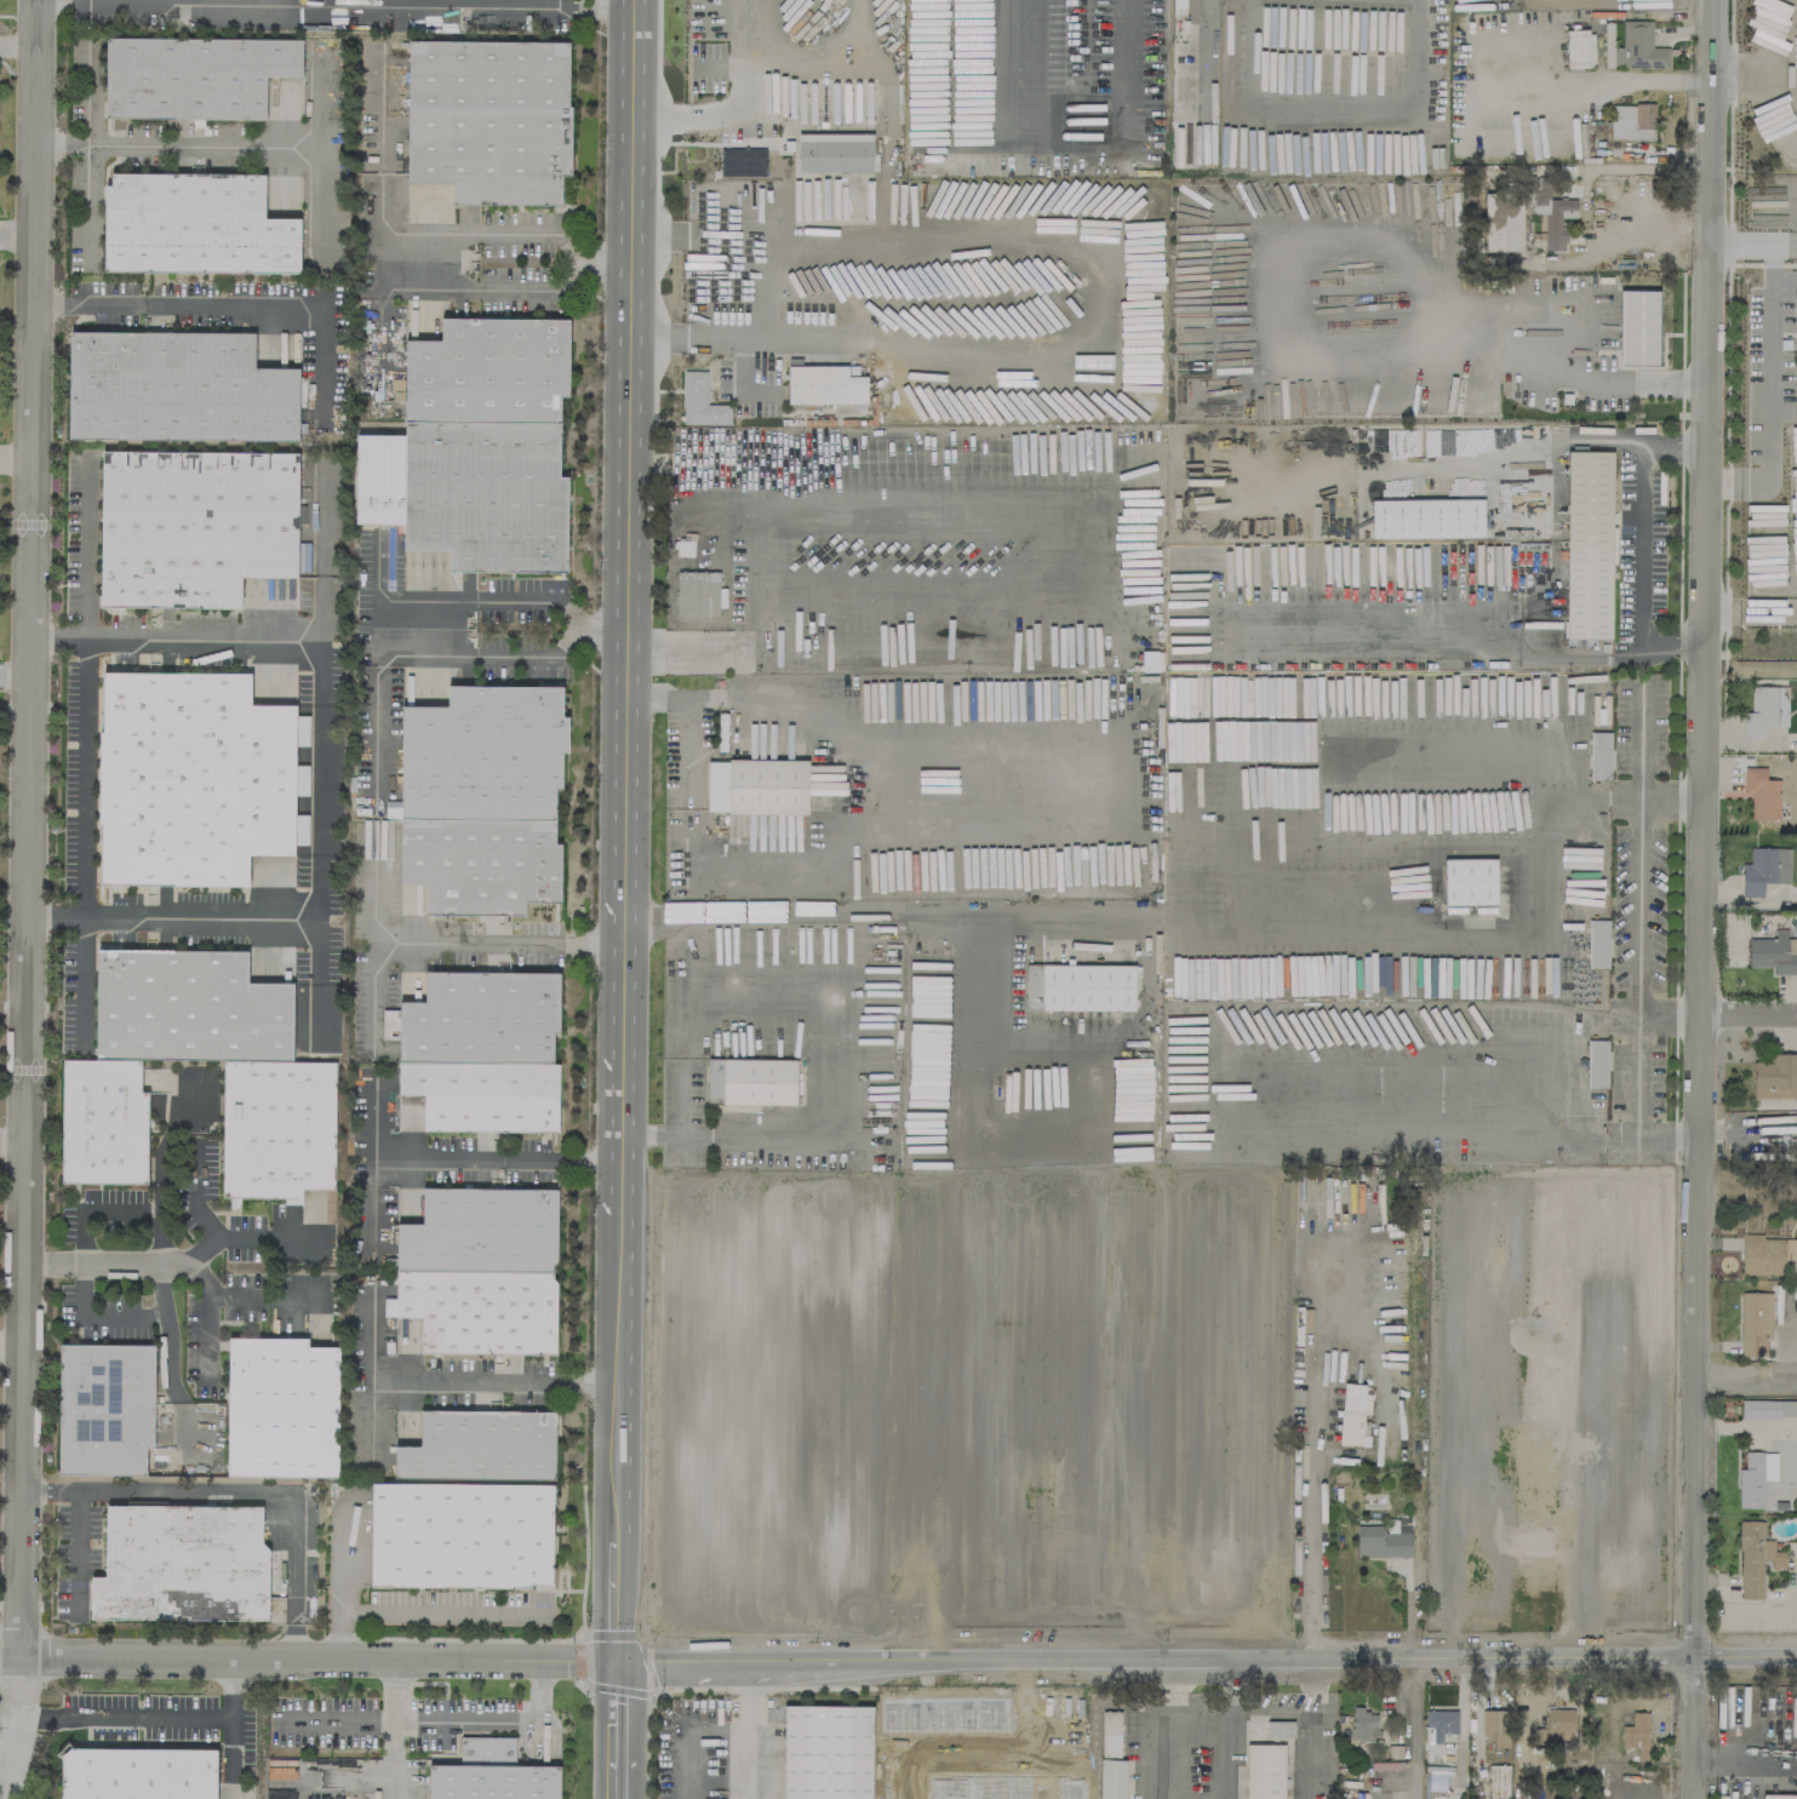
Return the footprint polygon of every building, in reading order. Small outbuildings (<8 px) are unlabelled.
[(1621,21),(1622,47),(1613,47),(1614,68),(1668,67),(1668,47),(1650,47),(1650,20),(1621,21)] [(1586,29),(1565,30),(1566,68),(1587,67),(1586,29)] [(1612,68),(1612,34),(1603,34),(1604,68),(1612,68)] [(108,38),(108,118),(267,118),(267,79),(301,79),(301,38),(108,38)] [(410,40),(408,181),(452,181),(451,204),(559,205),(559,177),(572,177),(573,107),(566,105),(566,41),(410,40)] [(1196,75),(1169,75),(1170,129),(1196,129),(1196,75)] [(1608,104),(1608,127),(1610,128),(1610,138),(1653,139),(1654,105),(1608,104)] [(871,133),(797,134),(797,172),(872,171),(871,133)] [(111,174),(111,183),(102,183),(102,269),(297,270),(297,219),(265,218),(265,176),(111,174)] [(1532,179),(1532,214),(1538,214),(1538,239),(1544,239),(1544,250),(1562,250),(1562,217),(1576,217),(1576,199),(1549,199),(1549,179),(1532,179)] [(1657,291),(1619,290),(1618,365),(1656,365),(1657,291)] [(408,342),(407,436),(356,436),(356,521),(402,522),(402,550),(447,550),(447,574),(567,574),(568,477),(556,477),(556,396),(568,396),(570,320),(440,319),(439,343),(408,342)] [(70,333),(70,436),(299,437),(299,367),(254,367),(256,334),(70,333)] [(786,403),(866,403),(866,376),(857,376),(857,365),(786,365),(786,403)] [(682,424),(730,424),(730,404),(707,404),(707,370),(683,370),(682,424)] [(101,449),(101,603),(240,603),(240,577),(298,577),(298,449),(101,449)] [(1612,451),(1566,451),(1565,639),(1610,639),(1612,451)] [(1482,499),(1370,500),(1370,538),(1482,537),(1482,499)] [(693,541),(676,540),(676,556),(693,557),(693,541)] [(676,616),(718,617),(718,608),(725,608),(725,588),(719,588),(720,571),(676,571),(676,616)] [(102,668),(102,732),(98,732),(97,824),(101,824),(99,883),(247,886),(248,852),(296,853),(298,703),(253,701),(253,670),(102,668)] [(1787,687),(1750,686),(1750,712),(1742,712),(1742,737),(1764,737),(1764,726),(1786,727),(1787,687)] [(400,709),(399,884),(423,884),(423,915),(526,916),(527,901),(561,901),(561,843),(554,843),(555,789),(561,789),(562,752),(567,752),(567,718),(559,718),(559,691),(451,689),(451,710),(400,709)] [(1589,779),(1609,780),(1610,731),(1590,731),(1589,779)] [(807,814),(807,760),(706,759),(706,813),(807,814)] [(1750,819),(1779,819),(1779,779),(1765,779),(1765,767),(1743,767),(1743,793),(1751,793),(1750,819)] [(385,817),(399,817),(399,801),(385,801),(385,817)] [(1789,883),(1790,847),(1749,847),(1749,863),(1742,863),(1741,896),(1762,897),(1763,882),(1789,883)] [(1495,858),(1443,859),(1443,905),(1496,904),(1495,858)] [(1587,967),(1607,968),(1608,920),(1588,919),(1587,967)] [(1786,938),(1786,929),(1774,929),(1774,938),(1747,938),(1747,966),(1774,966),(1774,974),(1796,973),(1796,938),(1786,938)] [(96,952),(95,1059),(61,1058),(59,1181),(147,1184),(148,1090),(141,1090),(141,1060),(222,1061),(219,1198),(299,1199),(299,1190),(332,1191),(333,1064),(286,1062),(287,989),(246,989),(246,955),(96,952)] [(1025,1010),(1133,1011),(1134,965),(1026,964),(1025,1010)] [(425,972),(425,1002),(400,1002),(400,1092),(420,1092),(420,1131),(559,1131),(559,1064),(551,1064),(553,1033),(559,1033),(559,972),(425,972)] [(382,1009),(381,1038),(397,1038),(398,1009),(382,1009)] [(1586,1087),(1606,1088),(1607,1040),(1587,1039),(1586,1087)] [(1753,1054),(1752,1097),(1796,1098),(1796,1055),(1753,1054)] [(796,1105),(796,1059),(707,1058),(706,1104),(796,1105)] [(397,1224),(397,1316),(418,1316),(418,1354),(557,1354),(557,1282),(550,1276),(550,1268),(556,1261),(555,1191),(423,1191),(423,1224),(397,1224)] [(1741,1236),(1740,1274),(1793,1274),(1793,1237),(1741,1236)] [(1767,1356),(1767,1340),(1769,1340),(1770,1293),(1740,1293),(1739,1356),(1767,1356)] [(383,1315),(393,1316),(394,1298),(383,1298),(383,1315)] [(225,1335),(305,1337),(304,1345),(344,1346),(340,1479),(222,1477),(225,1335)] [(58,1345),(57,1474),(144,1476),(144,1444),(153,1444),(154,1346),(58,1345)] [(1339,1444),(1369,1445),(1369,1435),(1362,1435),(1363,1415),(1367,1415),(1368,1384),(1341,1383),(1339,1444)] [(1740,1400),(1739,1419),(1778,1420),(1778,1415),(1796,1417),(1796,1401),(1740,1400)] [(394,1445),(394,1477),(553,1479),(554,1410),(422,1409),(420,1446),(394,1445)] [(1736,1506),(1762,1506),(1762,1478),(1774,1478),(1775,1451),(1762,1451),(1762,1450),(1744,1450),(1742,1467),(1738,1467),(1736,1506)] [(371,1483),(371,1586),(553,1585),(553,1483),(371,1483)] [(105,1503),(104,1574),(88,1574),(87,1621),(267,1623),(268,1547),(261,1542),(261,1506),(105,1503)] [(1409,1553),(1408,1517),(1355,1517),(1354,1523),(1355,1555),(1409,1553)] [(1739,1595),(1759,1597),(1761,1560),(1762,1558),(1770,1559),(1770,1563),(1782,1563),(1784,1551),(1772,1549),(1773,1539),(1761,1539),(1762,1531),(1763,1531),(1763,1520),(1750,1518),(1742,1519),(1740,1519),(1738,1519),(1736,1532),(1738,1548),(1739,1548),(1739,1595)] [(780,1798),(870,1798),(871,1705),(780,1705),(780,1798)] [(1347,1737),(1360,1737),(1360,1740),(1368,1740),(1368,1735),(1374,1734),(1374,1735),(1378,1735),(1379,1729),(1375,1729),(1374,1713),(1368,1713),(1368,1709),(1362,1709),(1361,1705),(1351,1706),(1352,1719),(1349,1720),(1347,1737)] [(1480,1709),(1481,1734),(1484,1735),(1493,1734),(1492,1746),(1507,1746),(1506,1709),(1493,1708),(1480,1709)] [(1573,1708),(1573,1731),(1567,1731),(1567,1738),(1546,1740),(1547,1731),(1545,1731),(1546,1708),(1573,1708)] [(1423,1709),(1455,1709),(1455,1731),(1454,1731),(1454,1741),(1440,1741),(1440,1740),(1437,1740),(1437,1742),(1432,1742),(1432,1741),(1431,1741),(1431,1740),(1424,1740),(1424,1736),(1421,1736),(1423,1732),(1424,1731),(1423,1709)] [(921,1711),(896,1711),(895,1721),(885,1721),(885,1749),(897,1749),(896,1759),(920,1759),(921,1711)] [(1100,1756),(1119,1757),(1120,1711),(1101,1711),(1100,1756)] [(1646,1711),(1646,1759),(1637,1759),(1636,1747),(1621,1746),(1620,1724),(1630,1724),(1631,1711),(1646,1711)] [(1293,1721),(1265,1720),(1265,1737),(1293,1737),(1293,1721)] [(561,1760),(522,1760),(522,1732),(454,1731),(454,1765),(430,1765),(430,1798),(561,1798),(561,1760)] [(1283,1744),(1245,1744),(1245,1798),(1283,1798),(1283,1744)] [(61,1757),(60,1798),(213,1798),(213,1748),(71,1747),(61,1757)] [(1125,1759),(1099,1759),(1099,1798),(1125,1798),(1125,1759)] [(1507,1765),(1488,1765),(1489,1798),(1507,1798),(1507,1765)] [(922,1798),(1083,1798),(1083,1770),(922,1768),(922,1798)]
